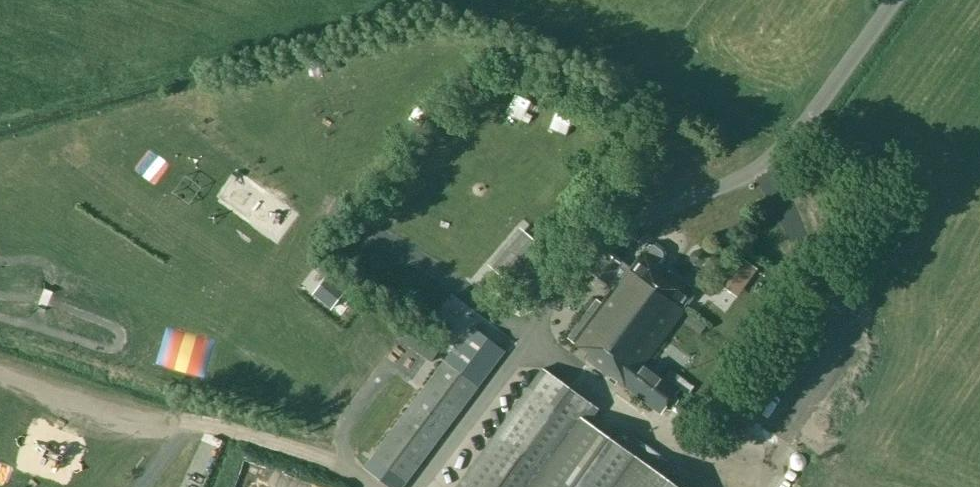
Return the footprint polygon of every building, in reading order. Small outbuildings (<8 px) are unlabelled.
[(772,212),(792,225),(815,190),(795,178),(772,212)] [(487,265),(528,300),(560,262),(520,228),(487,265)] [(775,253),(770,249),(776,241),(760,230),(726,279),(747,293),(775,253)] [(643,252),(631,268),(622,261),(621,263),(607,251),(591,273),(613,288),(602,302),(597,299),(568,338),(588,353),(585,356),(661,413),(679,389),(644,363),(686,307),(684,306),(695,291),(658,263),(663,255),(662,251),(654,245),(650,245),(644,253),(643,252)] [(331,310),(347,289),(328,274),(312,295),(331,310)] [(493,328),(463,370),(484,385),(514,344),(493,328)] [(672,337),(682,345),(671,359),(691,374),(709,350),(680,328),(672,337)] [(479,386),(445,361),(374,458),(407,483),(479,386)] [(588,422),(598,408),(542,368),(456,486),(679,486),(588,422)]
